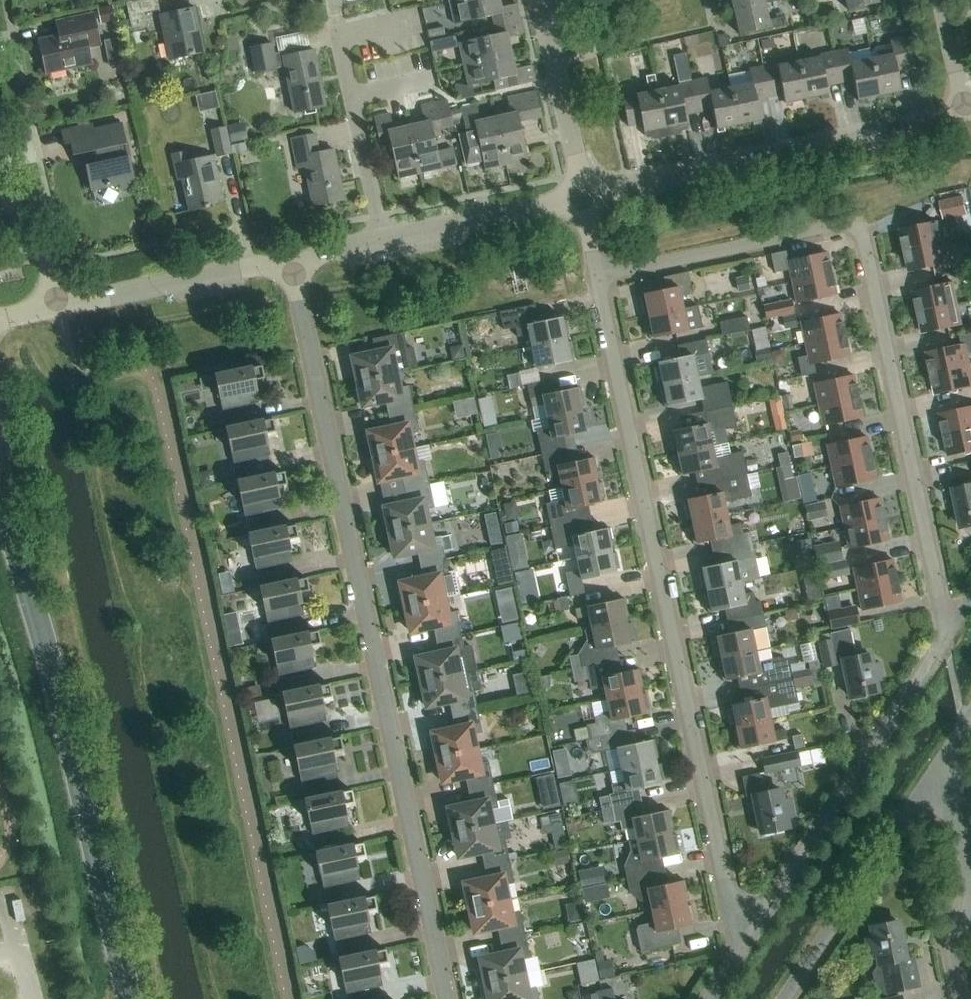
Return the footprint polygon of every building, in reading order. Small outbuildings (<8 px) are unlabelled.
[(125,2),(130,28),(145,25),(143,13),(158,10),(156,0),(137,0),(125,2)] [(449,2),(454,24),(492,16),(494,25),(520,19),(516,2),(500,6),(498,0),(458,0),(449,2)] [(734,9),(764,2),(765,3),(777,0),(732,0),(734,9)] [(878,0),(846,0),(848,9),(878,2),(878,0)] [(768,18),(765,3),(764,2),(734,9),(740,34),(770,27),(787,24),(785,15),(768,18)] [(170,59),(205,51),(195,8),(160,15),(170,59)] [(94,14),(55,22),(58,37),(42,40),(48,72),(88,63),(85,48),(100,45),(94,14)] [(520,19),(494,25),(496,34),(459,43),(464,64),(511,53),(507,37),(523,34),(520,19)] [(121,36),(108,37),(112,64),(124,63),(121,36)] [(431,52),(451,48),(448,36),(429,40),(431,52)] [(870,51),(871,57),(879,94),(901,90),(897,69),(911,67),(904,36),(890,39),(891,43),(875,47),(870,51)] [(325,107),(314,50),(274,58),(271,43),(250,47),(255,74),(277,70),(276,68),(285,67),(294,113),(325,107)] [(847,48),(833,51),(839,82),(854,79),(858,99),(879,94),(871,57),(870,51),(869,47),(848,52),(847,48)] [(827,84),(839,82),(833,51),(820,54),(820,56),(799,60),(807,98),(828,93),(827,84)] [(511,53),(464,64),(469,86),(493,80),(495,90),(509,86),(534,80),(530,64),(514,68),(511,53)] [(672,55),(675,69),(687,66),(684,53),(672,55)] [(785,102),(807,98),(799,60),(778,64),(777,63),(763,66),(769,96),(784,93),(785,102)] [(756,99),(769,96),(763,66),(749,68),(752,82),(731,86),(738,123),(760,119),(756,99)] [(667,136),(657,90),(654,75),(645,77),(647,85),(648,85),(650,91),(637,94),(636,92),(623,95),(629,126),(642,123),(645,135),(651,134),(652,136),(655,139),(667,136)] [(717,128),(738,123),(731,86),(710,90),(707,77),(692,81),(698,112),(713,109),(717,128)] [(685,114),(698,112),(692,81),(679,83),(679,85),(657,90),(667,136),(680,133),(682,130),(681,128),(688,126),(685,114)] [(200,93),(204,110),(222,106),(218,89),(200,93)] [(536,90),(507,97),(511,113),(495,116),(506,163),(527,158),(519,120),(541,115),(536,90)] [(433,130),(442,128),(452,125),(447,100),(421,106),(424,122),(409,126),(420,173),(441,168),(433,130)] [(462,115),(452,118),(455,131),(465,129),(466,131),(459,133),(466,163),(468,163),(479,160),(483,160),(485,168),(506,163),(495,116),(480,120),(476,105),(461,109),(462,115)] [(399,178),(420,173),(409,126),(393,129),(390,113),(375,117),(380,142),(390,140),(399,178)] [(72,155),(82,153),(87,152),(87,153),(90,165),(85,166),(90,190),(119,184),(120,189),(134,186),(121,124),(93,130),(92,125),(61,132),(63,144),(70,143),(72,155)] [(216,157),(231,154),(225,126),(210,130),(216,157)] [(312,206),(343,199),(333,150),(319,153),(315,135),(290,140),(296,169),(304,167),(312,206)] [(208,204),(223,201),(213,155),(188,160),(186,151),(172,154),(178,181),(182,180),(189,211),(209,207),(208,204)] [(967,215),(963,197),(939,201),(943,220),(967,215)] [(940,221),(900,229),(904,250),(945,242),(958,239),(953,220),(941,223),(940,221)] [(904,250),(909,272),(949,263),(945,242),(904,250)] [(788,269),(791,281),(832,273),(827,252),(787,260),(785,251),(771,254),(774,272),(788,269)] [(648,313),(648,315),(682,308),(680,296),(692,293),(688,272),(662,277),(665,289),(643,293),(644,297),(639,298),(643,314),(648,313)] [(832,273),(791,281),(796,303),(836,294),(832,273)] [(953,282),(913,291),(917,312),(958,303),(953,282)] [(762,305),(765,319),(793,313),(791,299),(762,305)] [(917,312),(922,333),(962,325),(958,303),(917,312)] [(531,346),(566,339),(565,335),(568,335),(564,316),(538,322),(535,304),(499,312),(503,330),(515,327),(517,337),(529,334),(531,346)] [(697,305),(682,308),(648,315),(649,319),(645,320),(649,338),(702,327),(697,305)] [(845,334),(840,313),(800,322),(804,343),(845,334)] [(749,329),(746,316),(719,322),(722,335),(749,329)] [(357,381),(396,373),(411,370),(410,368),(417,366),(413,347),(406,348),(403,332),(372,339),(374,352),(352,357),(352,360),(350,362),(352,370),(355,372),(357,381)] [(813,363),(849,355),(845,334),(804,343),(807,355),(797,357),(801,376),(815,373),(813,363)] [(926,352),(930,373),(970,365),(968,353),(970,353),(970,334),(959,336),(961,345),(926,352)] [(566,339),(531,346),(536,368),(570,361),(570,358),(574,357),(571,340),(566,341),(566,339)] [(659,365),(654,366),(657,383),(662,382),(663,384),(697,377),(713,373),(705,339),(677,345),(680,357),(658,362),(659,365)] [(214,375),(222,410),(258,402),(253,380),(264,378),(261,365),(214,375)] [(935,395),(970,387),(970,366),(970,365),(930,373),(935,395)] [(396,373),(357,381),(362,406),(385,401),(388,414),(413,409),(408,385),(399,387),(396,373)] [(858,396),(853,375),(813,383),(817,404),(858,396)] [(663,388),(660,388),(664,407),(700,399),(703,411),(732,405),(729,392),(727,382),(699,387),(697,377),(663,384),(663,388)] [(531,407),(544,404),(546,417),(581,410),(580,406),(583,405),(579,387),(555,392),(552,379),(527,385),(531,407)] [(784,393),(772,395),(778,427),(790,425),(784,393)] [(822,426),(862,417),(858,396),(817,404),(822,426)] [(673,434),(668,435),(672,451),(677,450),(677,453),(712,445),(711,445),(727,442),(724,429),(736,427),(732,405),(703,411),(706,423),(672,431),(673,434)] [(939,414),(943,435),(970,429),(970,407),(939,414)] [(418,432),(413,409),(388,414),(390,427),(368,432),(368,435),(366,437),(368,445),(371,447),(373,456),(412,448),(409,434),(418,432)] [(567,449),(564,436),(585,432),(585,428),(589,427),(586,411),(581,412),(581,410),(546,417),(549,427),(536,430),(541,455),(567,449)] [(223,414),(226,428),(241,425),(238,411),(223,414)] [(265,433),(275,431),(272,418),(241,425),(226,428),(233,463),(269,455),(265,433)] [(970,451),(970,429),(943,435),(948,456),(970,451)] [(871,457),(866,436),(826,445),(830,466),(871,457)] [(678,475),(711,468),(714,481),(746,474),(741,451),(730,454),(727,442),(711,445),(712,445),(677,453),(678,456),(674,457),(678,475)] [(415,462),(412,448),(373,456),(378,481),(401,476),(404,489),(429,484),(424,460),(415,462)] [(818,493),(812,470),(798,474),(791,448),(778,451),(790,500),(818,493)] [(546,478),(559,475),(561,487),(596,480),(595,476),(598,476),(594,457),(569,462),(567,449),(541,455),(546,478)] [(835,487),(875,478),(871,457),(830,466),(835,487)] [(237,481),(252,478),(249,464),(234,467),(237,481)] [(237,481),(244,516),(281,508),(276,486),(286,484),(283,471),(252,478),(237,481)] [(714,481),(717,493),(687,499),(688,502),(683,503),(687,520),(691,519),(692,521),(726,514),(724,502),(751,496),(746,474),(714,481)] [(967,485),(965,476),(953,478),(963,528),(970,526),(970,484),(967,485)] [(545,503),(550,526),(582,520),(579,507),(600,502),(600,499),(604,498),(601,481),(596,482),(596,480),(561,487),(561,488),(549,491),(551,502),(545,503)] [(434,507),(429,484),(404,489),(406,502),(384,507),(384,510),(382,512),(384,520),(387,522),(389,531),(428,523),(425,509),(434,507)] [(884,519),(879,498),(839,506),(843,527),(884,519)] [(824,517),(820,501),(805,505),(809,521),(824,517)] [(692,525),(689,525),(693,544),(709,540),(717,539),(720,551),(752,544),(749,532),(742,533),(740,523),(729,525),(726,514),(692,521),(692,525)] [(245,520),(248,534),(274,529),(271,515),(245,520)] [(848,548),(888,540),(884,519),(843,527),(848,548)] [(582,520),(550,526),(555,549),(574,545),(576,558),(611,550),(610,547),(613,546),(609,527),(584,533),(582,520)] [(431,538),(428,523),(389,531),(394,556),(417,551),(419,564),(445,559),(440,536),(431,538)] [(297,537),(295,525),(274,529),(248,534),(256,569),(292,561),(287,539),(297,537)] [(527,531),(510,533),(514,567),(530,566),(527,531)] [(812,546),(816,566),(842,561),(842,560),(838,541),(812,546)] [(702,571),(698,572),(701,588),(706,587),(706,589),(741,582),(759,578),(752,544),(720,551),(722,563),(714,565),(702,567),(702,571)] [(584,593),(581,580),(615,572),(615,569),(619,568),(616,551),(611,552),(611,550),(576,558),(579,570),(565,573),(570,596),(584,593)] [(448,572),(445,559),(419,564),(422,577),(400,582),(400,585),(398,588),(400,595),(403,597),(405,607),(444,598),(459,595),(454,571),(448,572)] [(842,561),(816,566),(819,580),(848,574),(845,559),(842,560),(842,561)] [(852,568),(856,589),(897,580),(892,559),(852,568)] [(256,573),(259,587),(275,584),(272,570),(256,573)] [(306,577),(275,584),(259,587),(267,622),(303,614),(298,592),(309,590),(306,577)] [(897,580),(856,589),(861,610),(901,601),(897,580)] [(707,593),(703,594),(707,612),(732,607),(735,620),(762,614),(759,600),(755,601),(753,591),(743,593),(741,582),(706,589),(707,593)] [(447,613),(444,598),(405,607),(410,631),(433,626),(435,639),(461,634),(456,611),(447,613)] [(589,616),(591,628),(625,621),(625,617),(628,616),(624,598),(574,609),(576,618),(589,616)] [(855,605),(826,611),(830,629),(859,623),(855,605)] [(717,639),(712,640),(716,657),(720,656),(721,658),(769,648),(762,614),(735,620),(737,631),(716,636),(717,639)] [(268,626),(268,627),(271,640),(296,635),(293,621),(268,626)] [(591,628),(584,630),(586,640),(578,654),(568,657),(571,669),(618,659),(616,646),(630,643),(629,639),(634,638),(631,622),(626,623),(625,621),(591,628)] [(320,643),(317,631),(296,635),(271,640),(278,675),(314,667),(310,645),(320,643)] [(464,647),(461,634),(435,639),(438,652),(416,657),(416,660),(414,663),(416,670),(419,672),(421,682),(475,670),(470,646),(464,647)] [(838,665),(833,638),(816,641),(822,668),(838,665)] [(769,648),(721,658),(722,661),(718,662),(722,681),(757,673),(759,686),(792,679),(790,666),(776,669),(774,657),(772,658),(769,648)] [(874,681),(882,679),(879,663),(870,664),(868,653),(843,658),(851,698),(876,693),(874,681)] [(591,689),(604,686),(606,698),(640,691),(640,688),(643,687),(639,668),(621,672),(618,659),(571,669),(574,682),(584,680),(581,668),(585,667),(591,689)] [(479,688),(475,670),(421,682),(426,706),(449,702),(451,715),(477,709),(473,690),(479,688)] [(530,671),(517,675),(521,692),(534,688),(530,671)] [(279,679),(282,693),(308,688),(305,674),(279,679)] [(759,686),(762,698),(731,704),(731,708),(727,709),(730,725),(735,724),(735,726),(770,719),(767,708),(797,702),(792,679),(759,686)] [(321,698),(331,696),(328,684),(308,688),(282,693),(289,728),(326,720),(321,698)] [(606,698),(609,711),(603,712),(594,718),(595,723),(586,725),(589,739),(626,731),(623,718),(645,713),(644,710),(649,709),(646,692),(641,693),(640,691),(606,698)] [(277,695),(257,700),(262,719),(282,713),(277,695)] [(482,732),(477,709),(451,715),(454,727),(432,732),(432,735),(430,738),(432,746),(435,747),(437,757),(476,749),(473,734),(482,732)] [(737,749),(774,741),(786,739),(784,729),(772,731),(770,719),(735,726),(736,730),(733,731),(737,749)] [(290,732),(293,746),(308,743),(305,729),(290,732)] [(592,752),(617,747),(621,769),(655,762),(655,758),(658,757),(654,739),(629,744),(626,731),(589,739),(589,740),(585,740),(587,750),(592,752)] [(332,751),(342,749),(340,737),(308,743),(293,746),(301,781),(337,773),(332,751)] [(479,763),(476,749),(437,757),(442,782),(465,777),(467,790),(493,784),(488,761),(479,763)] [(800,766),(797,751),(760,758),(763,774),(800,766)] [(621,769),(624,781),(611,784),(613,793),(608,794),(609,795),(598,797),(601,810),(641,801),(638,788),(660,784),(659,780),(664,779),(661,763),(656,764),(655,762),(621,769)] [(535,776),(538,788),(554,785),(551,772),(535,776)] [(762,833),(787,828),(784,816),(793,815),(789,798),(781,800),(779,788),(763,791),(759,773),(741,777),(746,796),(754,795),(762,833)] [(301,785),(304,799),(320,796),(317,782),(301,785)] [(453,832),(507,821),(511,820),(507,799),(496,801),(493,784),(467,790),(470,803),(448,807),(448,810),(446,813),(448,821),(451,823),(453,832)] [(343,804),(354,802),(351,790),(320,796),(304,799),(312,834),(348,826),(343,804)] [(621,829),(633,827),(636,839),(670,832),(670,828),(673,828),(669,809),(644,815),(641,801),(601,810),(604,823),(614,820),(614,822),(619,821),(621,829)] [(510,838),(507,821),(453,832),(458,857),(481,852),(483,865),(509,859),(505,839),(510,838)] [(629,852),(623,866),(626,878),(656,872),(653,859),(675,854),(674,851),(679,850),(676,833),(671,834),(670,832),(636,839),(628,841),(630,850),(629,852)] [(313,838),(316,852),(341,847),(338,833),(313,838)] [(365,855),(362,843),(341,847),(316,852),(323,887),(359,880),(355,857),(365,855)] [(514,883),(509,859),(483,865),(486,878),(463,883),(464,885),(462,888),(464,896),(467,898),(469,907),(508,899),(505,885),(514,883)] [(608,864),(583,868),(588,899),(613,895),(608,864)] [(656,872),(626,878),(629,892),(640,901),(649,899),(651,910),(685,903),(685,899),(688,898),(684,880),(659,885),(656,872)] [(324,891),(327,906),(342,902),(339,888),(324,891)] [(366,910),(376,908),(373,896),(342,902),(327,906),(334,940),(371,933),(366,910)] [(511,913),(508,899),(469,907),(474,932),(497,927),(499,940),(525,935),(520,911),(511,913)] [(686,905),(685,903),(651,910),(654,922),(638,925),(635,929),(640,952),(672,945),(669,929),(690,925),(689,921),(694,920),(691,904),(686,905)] [(883,994),(897,991),(919,986),(913,957),(905,959),(896,920),(871,925),(874,937),(866,939),(869,955),(877,954),(880,965),(875,966),(871,973),(874,989),(883,994)] [(530,958),(525,935),(499,940),(502,953),(479,958),(480,961),(478,963),(480,971),(483,973),(485,982),(524,974),(521,960),(530,958)] [(335,944),(338,959),(353,955),(350,941),(335,944)] [(377,964),(387,961),(385,949),(353,955),(338,959),(346,993),(382,986),(377,964)] [(542,955),(530,956),(532,983),(544,982),(542,955)] [(614,959),(597,962),(600,978),(618,975),(614,959)] [(536,986),(527,988),(524,974),(485,982),(488,998),(539,998),(536,986)] [(612,988),(595,991),(596,994),(584,996),(584,998),(614,998),(612,988)]
